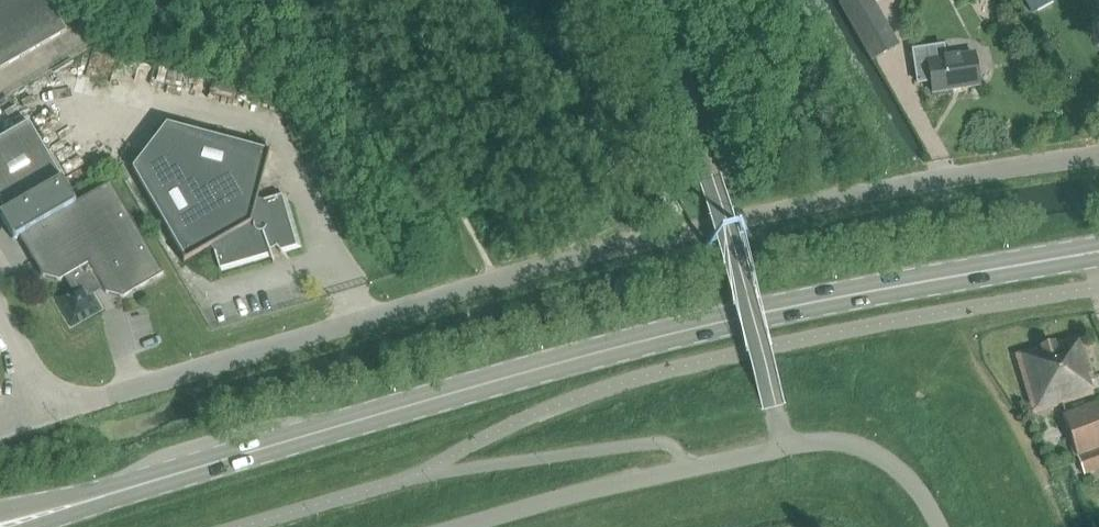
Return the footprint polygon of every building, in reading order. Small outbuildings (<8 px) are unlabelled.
[(49,0),(0,0),(0,70),(67,31),(49,0)] [(1032,11),(1054,0),(1026,0),(1032,11)] [(875,2),(848,17),(872,59),(899,44),(875,2)] [(913,49),(919,82),(920,82),(920,81),(931,79),(933,92),(980,85),(975,52),(945,57),(943,46),(915,50),(915,49),(913,49)] [(169,121),(133,168),(186,259),(184,260),(184,262),(212,248),(215,253),(220,270),(221,270),(221,269),(270,253),(273,263),(275,262),(270,250),(276,247),(281,252),(282,251),(281,250),(296,246),(282,196),(283,196),(282,195),(264,200),(257,198),(272,148),(271,148),(270,150),(169,121)] [(6,211),(6,212),(63,180),(61,176),(29,122),(0,139),(0,201),(6,211)] [(163,274),(111,182),(76,202),(64,182),(63,180),(6,212),(6,211),(0,215),(14,240),(20,236),(43,275),(60,280),(64,277),(70,287),(54,296),(72,326),(102,309),(94,294),(103,288),(106,292),(123,297),(163,274)] [(1082,335),(1016,355),(1033,412),(1094,394),(1089,377),(1094,376),(1082,335)] [(1071,437),(1085,474),(1098,469),(1098,403),(1098,402),(1063,415),(1071,437)]
